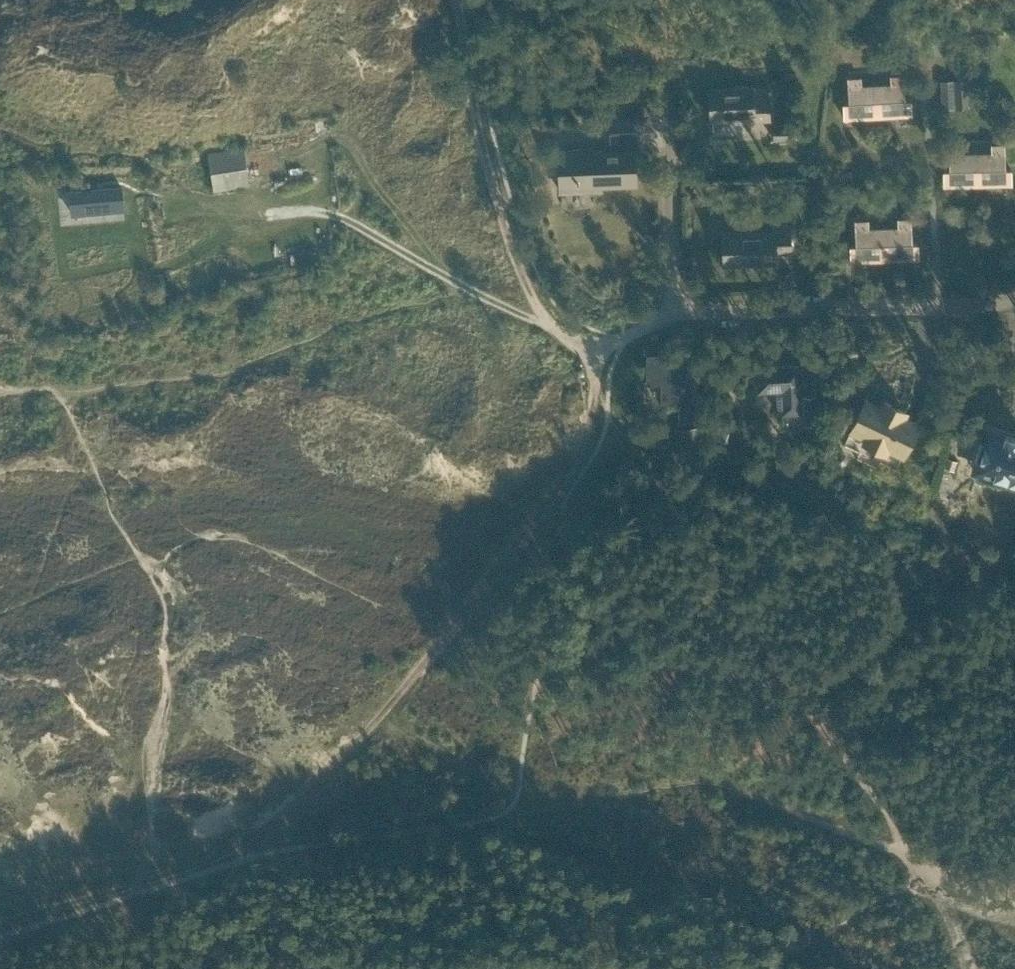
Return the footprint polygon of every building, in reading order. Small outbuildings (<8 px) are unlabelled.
[(876,86),(878,116),(912,114),(911,99),(905,99),(903,76),(891,77),(892,85),(876,86)] [(878,116),(876,86),(861,86),(861,79),(848,79),(850,103),(844,103),(844,118),(878,116)] [(970,108),(968,80),(956,80),(958,108),(970,108)] [(942,108),(955,108),(954,81),(941,81),(942,108)] [(710,89),(711,120),(737,118),(737,120),(770,119),(768,87),(710,89)] [(798,138),(798,124),(773,125),(774,139),(798,138)] [(636,184),(635,159),(635,150),(638,150),(638,132),(611,133),(611,150),(593,151),(593,149),(559,150),(560,192),(595,190),(595,186),(636,184)] [(977,154),(978,184),(1011,184),(1011,169),(1005,169),(1004,145),(992,145),(992,153),(977,154)] [(978,184),(977,154),(962,154),(961,146),(950,146),(950,170),(944,170),(944,185),(978,184)] [(214,190),(250,184),(243,148),(208,155),(214,190)] [(72,193),(73,214),(125,210),(124,189),(94,192),(93,183),(83,183),(84,192),(72,193)] [(883,228),(885,259),(918,258),(918,243),(912,243),(911,219),(898,220),(899,228),(883,228)] [(885,259),(883,228),(868,229),(868,221),(856,222),(857,245),(850,245),(851,261),(885,259)] [(724,264),(776,263),(776,253),(791,253),(790,227),(774,227),(774,232),(723,234),(724,264)] [(694,355),(649,356),(650,382),(663,382),(664,402),(680,402),(681,417),(695,417),(694,355)] [(758,367),(759,391),(777,390),(778,414),(806,412),(807,425),(818,424),(817,396),(801,397),(799,365),(758,367)] [(866,400),(852,431),(867,438),(864,444),(886,454),(888,448),(904,456),(918,425),(903,418),(906,412),(884,401),(881,408),(866,400)] [(847,421),(839,418),(836,424),(844,428),(847,421)] [(989,430),(985,442),(981,441),(975,460),(980,461),(976,473),(1014,485),(1014,438),(989,430)] [(837,431),(834,437),(842,441),(845,434),(837,431)] [(836,455),(836,457),(836,459),(837,461),(838,463),(840,464),(842,464),(844,464),(846,463),(847,461),(848,459),(849,457),(848,455),(847,454),(846,452),(844,451),(842,451),(840,451),(838,452),(837,454),(836,455)] [(949,458),(945,467),(955,470),(958,462),(949,458)]
